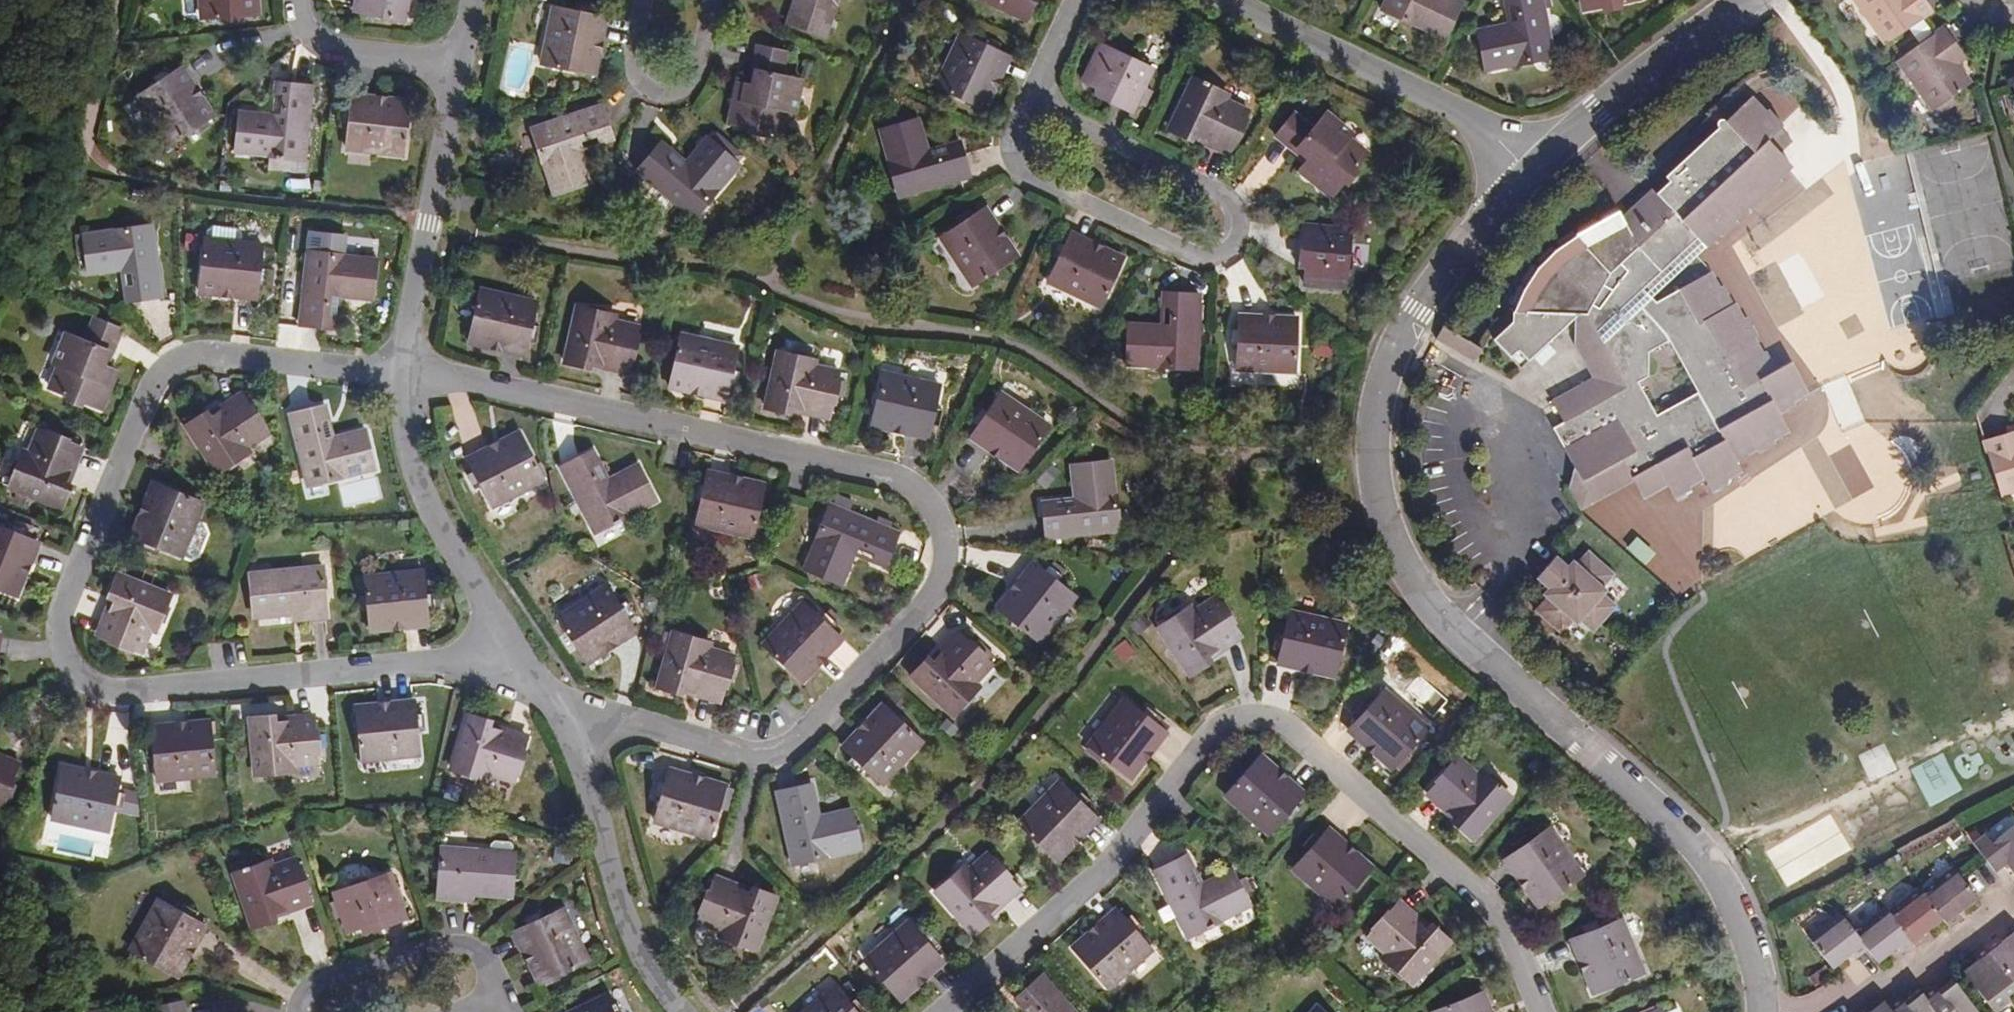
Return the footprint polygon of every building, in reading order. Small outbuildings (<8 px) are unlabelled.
[(203,19),(257,14),(256,0),(201,0),(203,19)] [(408,0),(357,0),(355,11),(404,21),(408,0)] [(788,23),(826,36),(838,0),(795,0),(788,23)] [(1025,20),(1033,4),(1026,0),(984,0),(1025,20)] [(1380,10),(1444,39),(1461,3),(1455,0),(1385,0),(1380,10)] [(1542,0),(1505,0),(1505,4),(1515,2),(1520,29),(1511,31),(1510,25),(1477,32),(1485,71),(1553,57),(1542,0)] [(1586,10),(1638,0),(1584,0),(1586,10)] [(1884,45),(1932,11),(1924,0),(1851,0),(1884,45)] [(1511,31),(1520,29),(1515,2),(1505,4),(1510,25),(1511,31)] [(554,6),(541,64),(594,75),(606,17),(593,15),(595,7),(578,4),(576,11),(554,6)] [(1943,27),(1896,60),(1932,110),(1969,84),(1956,65),(1965,58),(1943,27)] [(962,33),(936,87),(984,110),(1010,57),(997,51),(1001,44),(986,37),(983,43),(962,33)] [(1109,101),(1132,112),(1153,69),(1100,44),(1083,81),(1097,87),(1112,95),(1109,101)] [(740,83),(730,124),(783,137),(789,113),(794,115),(801,81),(782,77),(788,53),(759,47),(753,71),(758,73),(755,87),(740,83)] [(136,96),(169,146),(214,116),(181,66),(170,74),(166,68),(151,77),(156,83),(136,96)] [(1193,78),(1169,131),(1185,138),(1189,130),(1207,139),(1206,141),(1229,151),(1248,110),(1225,100),(1228,94),(1193,78)] [(275,95),(273,116),(239,113),(235,153),(305,160),(312,87),(276,83),(275,95)] [(1109,101),(1112,95),(1097,87),(1094,94),(1109,101)] [(346,148),(404,155),(410,102),(352,96),(351,109),(343,108),(341,125),(348,126),(346,148)] [(1515,306),(1512,312),(1511,322),(1492,339),(1509,358),(1517,350),(1527,361),(1573,318),(1577,315),(1586,315),(1596,332),(1643,289),(1697,239),(1705,247),(1718,234),(1720,237),(1736,222),(1734,220),(1747,208),(1749,210),(1780,181),(1778,179),(1792,166),(1767,140),(1783,125),(1768,109),(1765,112),(1750,96),(1664,177),(1668,181),(1655,194),(1651,189),(1621,216),(1616,207),(1599,216),(1601,220),(1596,223),(1594,219),(1577,229),(1579,232),(1574,236),(1571,232),(1556,243),(1559,247),(1553,251),(1550,247),(1537,260),(1541,264),(1536,269),(1532,265),(1522,281),(1526,284),(1522,290),(1518,287),(1511,305),(1515,306)] [(613,139),(601,105),(531,129),(554,195),(592,182),(581,150),(613,139)] [(1299,169),(1331,196),(1366,154),(1347,139),(1350,135),(1325,114),(1312,128),(1293,113),(1275,136),(1294,152),(1297,148),(1309,158),(1299,169)] [(899,197),(969,177),(959,142),(927,151),(917,119),(879,130),(899,197)] [(661,143),(637,171),(693,218),(738,165),(708,139),(686,165),(661,143)] [(940,237),(972,286),(1017,257),(984,208),(973,215),(969,209),(955,218),(959,224),(940,237)] [(126,302),(162,298),(153,224),(83,233),(88,273),(122,269),(126,302)] [(1303,283),(1344,287),(1350,229),(1302,225),(1300,251),(1307,251),(1305,268),(1303,283)] [(207,231),(206,240),(241,244),(242,234),(237,228),(213,226),(207,231)] [(1045,281),(1099,307),(1123,258),(1069,233),(1063,245),(1056,242),(1049,257),(1055,260),(1045,281)] [(1583,362),(1602,344),(1651,298),(1705,247),(1697,239),(1643,289),(1596,332),(1586,315),(1577,315),(1573,318),(1574,345),(1583,362)] [(260,269),(263,246),(241,244),(206,240),(204,240),(199,292),(258,298),(259,285),(266,286),(268,270),(260,269)] [(1307,251),(1300,251),(1298,267),(1305,268),(1307,251)] [(307,252),(300,325),(336,329),(339,295),(372,299),(377,259),(307,252)] [(1573,466),(1581,481),(1622,459),(1635,480),(1634,481),(1643,499),(1666,486),(1673,499),(1691,490),(1689,487),(1703,479),(1710,492),(1727,483),(1726,480),(1742,472),(1735,461),(1755,450),(1757,453),(1774,443),(1773,440),(1789,431),(1779,413),(1794,405),(1792,402),(1809,393),(1791,361),(1775,370),(1764,351),(1762,353),(1754,338),(1757,337),(1745,317),(1743,318),(1734,303),(1732,304),(1721,286),(1719,287),(1710,272),(1655,302),(1651,298),(1602,344),(1583,362),(1591,378),(1551,401),(1562,422),(1552,428),(1563,448),(1562,448),(1573,466)] [(537,304),(480,290),(468,342),(491,348),(492,342),(499,343),(498,349),(525,355),(528,342),(536,344),(540,328),(532,326),(537,304)] [(1195,367),(1199,294),(1163,293),(1161,326),(1128,324),(1126,364),(1195,367)] [(578,307),(565,363),(582,367),(584,359),(604,363),(603,366),(627,371),(638,327),(613,322),(615,316),(578,307)] [(1236,369),(1295,371),(1297,318),(1238,316),(1237,330),(1230,329),(1230,345),(1237,345),(1236,369)] [(59,366),(50,388),(100,409),(116,370),(102,365),(107,351),(112,352),(121,329),(94,318),(85,340),(67,333),(54,365),(59,366)] [(1436,339),(1474,361),(1481,349),(1443,327),(1436,339)] [(738,348),(680,335),(668,387),(726,400),(729,387),(737,389),(740,372),(733,371),(738,348)] [(1509,358),(1520,369),(1527,361),(1517,350),(1509,358)] [(778,352),(765,408),(782,412),(784,404),(804,408),(803,410),(828,416),(838,372),(814,366),(815,361),(778,352)] [(940,386),(882,373),(871,425),(928,438),(931,425),(938,426),(942,410),(934,409),(940,386)] [(970,437),(1018,470),(1048,426),(999,393),(986,412),(980,408),(970,422),(977,426),(970,437)] [(185,424),(217,473),(249,452),(245,447),(266,434),(242,396),(221,409),(222,411),(205,422),(200,415),(185,424)] [(325,406),(290,415),(307,486),(375,470),(365,431),(333,439),(325,406)] [(9,488),(62,509),(69,492),(61,489),(68,470),(71,471),(80,448),(38,431),(29,454),(23,452),(9,488)] [(492,507),(544,479),(520,433),(467,460),(474,471),(466,475),(474,490),(481,487),(492,507)] [(2000,496),(2013,492),(2013,443),(2010,433),(1983,441),(2000,496)] [(593,451),(560,467),(594,533),(657,501),(638,465),(608,480),(593,451)] [(1567,489),(1580,510),(1634,481),(1635,480),(1622,459),(1581,481),(1573,466),(1567,489)] [(1047,510),(1054,545),(1126,529),(1110,461),(1072,470),(1079,503),(1047,510)] [(695,525),(753,538),(765,485),(706,472),(704,485),(696,484),(692,501),(700,502),(695,525)] [(180,557),(203,502),(154,483),(132,537),(144,542),(141,549),(156,556),(159,549),(180,557)] [(884,566),(898,533),(830,504),(803,569),(840,584),(853,553),(884,566)] [(16,597),(25,576),(19,573),(22,567),(27,569),(38,542),(26,537),(29,531),(13,524),(11,531),(0,527),(0,591),(16,597)] [(1566,566),(1555,556),(1536,578),(1547,587),(1547,588),(1552,592),(1547,599),(1536,611),(1561,633),(1572,620),(1576,624),(1579,620),(1593,632),(1615,605),(1602,594),(1606,590),(1602,587),(1614,574),(1588,551),(1577,563),(1571,570),(1566,566)] [(1566,566),(1571,570),(1577,563),(1572,559),(1566,566)] [(1011,590),(996,608),(1038,641),(1075,596),(1057,581),(1062,576),(1049,565),(1044,571),(1034,562),(1016,584),(1021,588),(1016,594),(1011,590)] [(19,573),(25,576),(27,569),(22,567),(19,573)] [(323,567),(249,574),(252,614),(300,610),(301,620),(328,617),(323,567)] [(423,572),(364,578),(369,631),(428,625),(426,611),(434,610),(432,594),(425,595),(423,572)] [(171,596),(118,574),(111,591),(119,594),(111,613),(109,612),(99,635),(141,652),(151,629),(156,631),(171,596)] [(1021,588),(1016,584),(1011,590),(1016,594),(1021,588)] [(606,586),(557,618),(586,663),(636,631),(628,619),(634,615),(625,601),(619,605),(606,586)] [(1541,595),(1547,599),(1552,592),(1547,588),(1541,595)] [(1218,649),(1239,636),(1214,598),(1193,611),(1190,606),(1158,628),(1190,676),(1205,666),(1200,659),(1217,647),(1218,649)] [(802,603),(762,646),(801,682),(817,665),(812,661),(818,656),(822,660),(841,639),(832,630),(836,624),(824,613),(819,619),(802,603)] [(1312,671),(1334,676),(1346,624),(1288,612),(1283,634),(1276,632),(1272,649),(1280,650),(1277,663),(1305,670),(1306,664),(1313,665),(1312,671)] [(697,694),(720,701),(733,657),(709,651),(710,645),(674,634),(658,690),(675,695),(677,686),(697,692),(697,694)] [(921,664),(910,677),(952,716),(978,687),(974,684),(990,665),(957,634),(940,653),(941,654),(928,670),(921,664)] [(812,661),(817,665),(822,660),(818,656),(812,661)] [(1374,754),(1392,770),(1427,730),(1383,691),(1368,708),(1362,703),(1351,715),(1356,720),(1347,730),(1369,749),(1373,744),(1378,750),(1374,754)] [(1123,699),(1087,746),(1129,778),(1165,732),(1155,724),(1160,718),(1146,707),(1142,713),(1123,699)] [(414,702),(356,707),(361,760),(420,754),(417,731),(425,731),(423,715),(415,715),(414,702)] [(881,784),(921,741),(883,705),(842,748),(852,757),(847,762),(859,774),(864,769),(881,784)] [(468,714),(451,770),(487,781),(489,775),(513,782),(526,738),(502,731),(501,734),(482,728),(485,719),(468,714)] [(250,718),(256,775),(294,772),(293,766),(318,764),(314,718),(289,721),(289,723),(269,725),(268,717),(250,718)] [(156,780),(215,774),(210,722),(151,728),(152,741),(145,741),(147,758),(154,757),(156,780)] [(1373,744),(1369,749),(1374,754),(1378,750),(1373,744)] [(1277,771),(1260,755),(1224,795),(1268,834),(1284,817),(1289,822),(1300,810),(1295,805),(1304,795),(1283,776),(1278,780),(1273,775),(1277,771)] [(17,764),(0,757),(0,804),(17,764)] [(1456,825),(1473,841),(1512,798),(1483,772),(1479,777),(1460,760),(1430,795),(1449,811),(1450,809),(1462,819),(1456,825)] [(120,779),(62,766),(52,818),(109,830),(113,808),(121,810),(124,793),(117,792),(120,779)] [(654,821),(711,837),(726,786),(669,770),(665,782),(658,780),(654,796),(661,799),(654,821)] [(1278,780),(1283,776),(1277,771),(1273,775),(1278,780)] [(1059,783),(1019,825),(1057,861),(1097,819),(1087,809),(1092,804),(1081,793),(1076,798),(1059,783)] [(811,784),(776,793),(793,865),(861,849),(852,809),(819,817),(811,784)] [(1992,843),(1984,834),(1972,843),(1994,871),(2005,863),(2013,874),(2013,827),(1992,843)] [(1525,888),(1538,907),(1582,876),(1547,828),(1529,841),(1524,836),(1511,845),(1515,851),(1504,859),(1521,882),(1526,878),(1530,885),(1525,888)] [(1292,869),(1336,908),(1371,868),(1354,853),(1350,857),(1345,852),(1348,848),(1327,829),(1318,839),(1313,834),(1302,847),(1307,851),(1292,869)] [(1035,850),(1039,845),(1034,841),(1030,845),(1035,850)] [(441,847),(438,898),(465,899),(465,889),(512,893),(515,852),(441,847)] [(1350,857),(1354,853),(1348,848),(1345,852),(1350,857)] [(998,904),(1016,888),(986,854),(967,871),(963,866),(935,892),(973,935),(986,923),(981,917),(996,903),(998,904)] [(1186,855),(1154,872),(1187,938),(1250,906),(1231,870),(1201,885),(1204,891),(1196,895),(1184,870),(1192,866),(1186,855)] [(233,874),(251,929),(268,923),(265,915),(284,909),(285,911),(309,903),(295,860),(271,868),(269,862),(233,874)] [(1192,866),(1184,870),(1196,895),(1204,891),(1201,885),(1192,866)] [(1977,898),(1953,867),(1921,891),(1919,887),(1888,911),(1885,906),(1854,930),(1840,912),(1808,936),(1832,968),(1851,953),(1855,958),(1867,949),(1877,962),(1896,948),(1900,954),(1912,944),(1915,948),(1928,938),(1923,933),(1942,919),(1949,928),(1962,918),(1958,912),(1977,898)] [(406,919),(390,874),(335,893),(348,932),(363,927),(379,921),(381,928),(406,919)] [(1526,878),(1521,882),(1525,888),(1530,885),(1526,878)] [(740,889),(717,880),(700,922),(724,931),(722,937),(757,951),(778,897),(761,891),(758,899),(739,891),(740,889)] [(159,900),(131,952),(177,977),(188,956),(183,954),(187,948),(192,950),(206,926),(193,919),(197,913),(183,905),(179,911),(159,900)] [(1418,922),(1399,905),(1369,940),(1388,956),(1384,960),(1413,986),(1450,942),(1437,930),(1432,937),(1416,923),(1418,922)] [(514,932),(540,985),(588,962),(562,909),(541,919),(538,912),(523,919),(527,926),(514,932)] [(1089,933),(1071,949),(1106,988),(1150,949),(1135,932),(1141,927),(1130,915),(1125,920),(1115,910),(1094,928),(1098,933),(1093,938),(1089,933)] [(1584,972),(1592,994),(1642,974),(1620,919),(1599,928),(1596,921),(1580,927),(1583,934),(1571,939),(1581,965),(1587,963),(1589,970),(1584,972)] [(381,928),(379,921),(363,927),(365,933),(381,928)] [(908,921),(864,961),(899,1001),(944,961),(935,951),(940,946),(929,934),(924,939),(908,921)] [(1098,933),(1094,928),(1089,933),(1093,938),(1098,933)] [(2013,990),(2013,932),(2005,939),(2008,943),(2004,946),(2001,942),(1998,937),(1973,955),(1977,960),(1980,964),(1976,967),(1973,963),(1963,971),(1994,1011),(1995,1011),(2009,1001),(2006,996),(2013,990)] [(183,954),(188,956),(192,950),(187,948),(183,954)] [(1587,963),(1581,965),(1584,972),(1589,970),(1587,963)] [(1042,976),(1015,999),(1026,1011),(1074,1011),(1042,976)] [(1953,979),(1942,987),(1945,991),(1941,994),(1938,990),(1934,985),(1922,994),(1919,989),(1908,997),(1911,1001),(1907,1004),(1904,1000),(1900,995),(1888,1005),(1884,1000),(1873,1008),(1876,1011),(1978,1011),(1953,979)] [(806,1011),(867,1011),(856,1000),(850,1004),(835,987),(806,1011)] [(1482,991),(1432,1011),(1433,1011),(1490,1011),(1482,991)] [(607,998),(576,1011),(614,1011),(607,998)] [(182,1001),(152,1007),(153,1011),(183,1011),(182,1001)]
